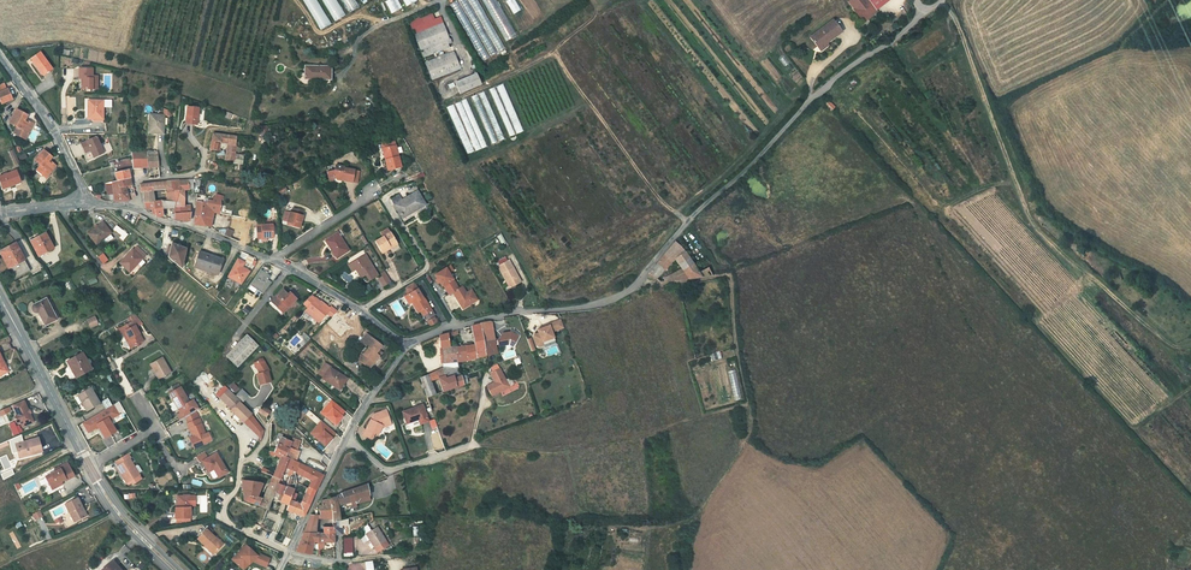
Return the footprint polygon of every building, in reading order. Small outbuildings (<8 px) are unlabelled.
[(392,13),(403,8),(399,0),(386,0),(392,13)] [(481,61),(504,49),(479,0),(458,0),(452,3),(481,61)] [(515,37),(497,0),(484,0),(505,42),(515,37)] [(514,13),(520,9),(513,0),(509,0),(506,2),(514,13)] [(855,5),(862,14),(865,17),(875,10),(873,7),(868,0),(851,0),(855,5)] [(855,5),(853,7),(860,16),(862,14),(855,5)] [(815,45),(822,40),(823,42),(840,29),(832,19),(808,36),(815,45)] [(411,32),(417,49),(435,42),(438,48),(445,45),(444,43),(448,42),(446,37),(445,38),(439,21),(411,32)] [(825,44),(823,42),(822,40),(815,45),(818,49),(825,44)] [(438,48),(435,42),(417,49),(419,54),(438,48)] [(449,50),(421,61),(428,79),(459,67),(458,64),(455,65),(449,50)] [(38,51),(28,58),(41,75),(51,67),(38,51)] [(327,78),(327,64),(300,64),(300,77),(327,78)] [(89,67),(75,67),(76,77),(80,77),(80,80),(78,80),(78,87),(90,87),(89,83),(95,83),(94,74),(89,74),(89,67)] [(456,93),(477,85),(473,74),(452,82),(456,93)] [(490,88),(508,137),(523,132),(504,83),(490,88)] [(0,88),(0,100),(8,97),(5,87),(0,88)] [(486,91),(471,96),(476,111),(473,112),(475,117),(480,115),(491,144),(503,139),(486,91)] [(448,106),(466,154),(486,147),(468,98),(448,106)] [(85,99),(85,118),(100,118),(100,100),(85,99)] [(824,103),(831,110),(835,107),(828,100),(824,103)] [(194,124),(195,107),(184,106),(183,123),(194,124)] [(11,132),(18,136),(19,134),(24,136),(30,123),(23,119),(25,116),(26,113),(15,107),(8,120),(15,125),(11,132)] [(164,134),(164,114),(147,114),(147,134),(164,134)] [(224,158),(232,159),(235,134),(212,132),(208,147),(213,148),(216,149),(218,141),(226,142),(224,158)] [(94,136),(80,142),(84,151),(82,152),(86,161),(93,158),(93,156),(103,152),(96,137),(94,136)] [(395,166),(395,163),(401,162),(396,142),(384,144),(387,156),(385,156),(388,167),(395,166)] [(11,163),(16,161),(9,144),(4,147),(11,163)] [(47,174),(54,164),(47,159),(49,157),(50,154),(42,149),(33,161),(40,165),(37,170),(42,174),(43,172),(47,174)] [(145,156),(144,151),(129,152),(131,163),(131,166),(148,165),(145,156)] [(145,156),(148,165),(157,165),(156,155),(145,156)] [(325,177),(333,177),(334,174),(342,176),(343,178),(352,180),(352,179),(357,180),(359,169),(355,168),(345,166),(345,164),(336,163),(335,167),(324,168),(325,177)] [(149,177),(159,176),(157,165),(148,165),(149,177)] [(128,173),(126,166),(117,168),(113,169),(115,177),(128,174),(128,173)] [(19,182),(15,170),(0,175),(0,183),(2,189),(19,182)] [(115,177),(104,180),(105,193),(111,193),(127,191),(126,184),(130,183),(129,179),(128,174),(115,177)] [(177,178),(177,188),(183,188),(186,188),(186,177),(177,178)] [(159,198),(174,197),(177,188),(177,178),(139,183),(139,189),(142,189),(151,188),(165,187),(165,193),(159,194),(159,198)] [(152,199),(151,188),(142,189),(142,195),(143,199),(152,199)] [(174,197),(159,198),(160,214),(161,216),(166,216),(165,206),(173,206),(173,218),(178,218),(188,217),(188,204),(182,203),(183,188),(177,188),(174,197)] [(400,216),(423,203),(415,189),(400,198),(397,194),(389,199),(400,216)] [(209,223),(211,217),(213,209),(217,210),(217,207),(218,202),(219,198),(211,195),(210,202),(194,200),(192,221),(209,223)] [(154,214),(160,214),(159,198),(152,199),(143,199),(145,206),(153,205),(153,209),(149,209),(154,214)] [(288,220),(293,221),(292,224),(300,226),(304,213),(302,213),(303,208),(294,206),(292,210),(291,210),(290,215),(288,220)] [(228,222),(230,213),(217,210),(213,209),(211,217),(228,222)] [(238,240),(244,216),(230,213),(228,222),(225,234),(238,240)] [(95,241),(103,235),(110,230),(102,219),(87,231),(95,241)] [(271,221),(260,222),(260,223),(257,224),(257,235),(261,235),(261,234),(271,234),(271,221)] [(116,225),(114,229),(126,239),(129,235),(116,225)] [(380,248),(396,238),(390,228),(374,238),(380,248)] [(330,246),(335,254),(347,246),(336,229),(326,235),(332,245),(330,246)] [(112,233),(110,230),(103,235),(105,238),(112,233)] [(44,233),(44,232),(31,240),(40,254),(52,247),(44,233)] [(106,243),(113,239),(110,235),(104,240),(106,243)] [(180,267),(185,246),(170,241),(167,256),(180,267)] [(666,277),(666,282),(713,275),(708,266),(698,272),(685,251),(675,241),(645,274),(653,280),(672,262),(671,260),(675,258),(686,271),(666,277)] [(16,243),(2,249),(10,266),(8,268),(14,280),(30,272),(16,243)] [(193,247),(190,255),(194,256),(192,263),(216,272),(221,257),(193,247)] [(139,248),(136,251),(132,248),(118,262),(128,271),(145,254),(139,248)] [(10,266),(2,249),(0,250),(0,252),(8,268),(10,266)] [(347,260),(351,267),(354,265),(357,263),(363,272),(365,271),(369,276),(376,272),(378,271),(365,250),(347,260)] [(104,253),(98,257),(103,264),(108,260),(104,253)] [(241,264),(243,260),(236,256),(226,274),(239,281),(248,269),(241,264)] [(507,285),(518,278),(505,258),(494,264),(507,285)] [(359,273),(363,272),(357,263),(354,265),(359,273)] [(459,285),(447,264),(436,270),(442,282),(443,281),(449,290),(453,288),(459,285)] [(269,272),(259,266),(248,282),(261,291),(271,278),(267,276),(269,272)] [(381,274),(378,276),(383,283),(390,279),(384,268),(379,271),(381,274)] [(406,283),(410,290),(406,292),(417,309),(419,308),(423,314),(425,313),(431,323),(438,319),(414,278),(406,283)] [(459,285),(453,288),(458,297),(463,305),(477,296),(471,286),(467,289),(463,282),(459,285)] [(295,297),(289,291),(287,293),(282,289),(271,300),(282,310),(295,297)] [(321,316),(325,310),(331,314),(336,308),(329,302),(328,304),(319,297),(318,297),(315,295),(313,298),(312,296),(308,294),(302,301),(307,305),(305,308),(317,318),(320,315),(321,316)] [(46,299),(40,302),(34,304),(33,306),(32,307),(32,308),(32,310),(33,311),(34,312),(36,313),(37,313),(39,313),(45,325),(58,319),(48,298),(46,299)] [(97,312),(90,317),(94,324),(102,319),(97,312)] [(117,331),(121,330),(129,345),(141,338),(130,319),(115,327),(117,331)] [(561,328),(558,319),(546,324),(546,326),(538,329),(535,330),(536,333),(531,335),(530,337),(533,346),(536,347),(541,345),(539,342),(551,338),(549,332),(561,328)] [(478,323),(480,337),(490,336),(491,335),(488,321),(478,323)] [(483,355),(480,337),(478,323),(474,324),(472,325),(475,343),(461,345),(457,346),(458,354),(453,354),(455,361),(483,355)] [(366,367),(376,354),(373,351),(376,347),(379,343),(365,331),(358,338),(364,344),(354,356),(366,367)] [(436,336),(437,347),(449,347),(448,336),(448,332),(436,336)] [(224,355),(236,366),(257,344),(245,333),(224,355)] [(491,341),(490,336),(480,337),(483,355),(493,353),(492,345),(506,343),(510,345),(515,336),(508,333),(499,334),(495,341),(491,341)] [(458,354),(457,346),(449,347),(437,347),(438,353),(439,363),(440,368),(456,366),(455,361),(453,354),(458,354)] [(91,369),(82,352),(65,361),(67,364),(65,365),(64,367),(63,369),(62,371),(62,373),(63,375),(64,376),(64,377),(65,378),(67,380),(69,380),(71,380),(73,380),(74,379),(76,378),(76,377),(82,374),(91,369)] [(159,355),(147,362),(155,375),(167,368),(159,355)] [(260,385),(271,382),(267,372),(270,370),(263,358),(255,363),(259,371),(256,373),(260,385)] [(345,374),(324,362),(318,372),(322,374),(321,375),(339,385),(345,374)] [(422,376),(425,383),(435,379),(439,390),(464,380),(462,371),(457,373),(456,366),(440,368),(438,368),(434,370),(424,375),(422,376)] [(497,368),(487,372),(490,379),(492,379),(492,381),(483,385),(487,394),(505,386),(497,368)] [(735,370),(728,371),(735,400),(742,398),(735,370)] [(429,394),(425,383),(422,376),(416,378),(423,396),(429,394)] [(172,382),(165,387),(176,406),(177,405),(180,409),(177,412),(180,418),(184,415),(193,409),(196,407),(195,404),(191,397),(187,399),(178,384),(175,386),(172,382)] [(217,397),(226,387),(221,382),(212,392),(217,397)] [(234,382),(229,386),(234,392),(238,388),(234,382)] [(239,398),(226,387),(217,397),(229,408),(228,409),(241,420),(242,419),(247,424),(258,434),(263,425),(254,413),(250,408),(239,398)] [(84,411),(97,404),(89,388),(75,395),(84,411)] [(21,426),(33,420),(23,399),(10,405),(15,415),(14,416),(13,419),(14,421),(17,422),(18,421),(21,426)] [(332,401),(322,413),(335,424),(345,412),(332,401)] [(417,404),(396,411),(400,422),(413,418),(415,423),(423,420),(417,404)] [(119,415),(113,405),(82,423),(88,433),(99,427),(97,423),(108,417),(110,420),(119,415)] [(266,418),(271,412),(263,406),(259,412),(266,418)] [(186,420),(185,420),(188,427),(184,428),(187,436),(189,439),(186,440),(189,447),(200,442),(209,438),(206,432),(204,433),(196,415),(193,409),(184,415),(186,420)] [(359,434),(366,439),(370,434),(372,436),(377,427),(386,424),(382,415),(378,416),(376,412),(370,415),(371,418),(369,423),(367,421),(359,434)] [(108,417),(97,423),(99,427),(105,437),(116,430),(110,420),(108,417)] [(322,422),(312,433),(326,445),(336,435),(322,422)] [(288,444),(289,440),(277,434),(273,440),(276,442),(272,451),(277,453),(283,456),(288,444)] [(111,436),(104,439),(108,447),(114,444),(111,436)] [(28,455),(40,451),(36,437),(13,444),(15,453),(27,450),(28,455)] [(292,460),(297,449),(288,444),(283,456),(284,456),(292,460)] [(211,452),(199,461),(206,471),(211,468),(217,475),(225,469),(211,452)] [(277,473),(276,476),(285,481),(291,469),(281,464),(284,456),(283,456),(277,453),(269,471),(277,473)] [(296,462),(292,460),(284,456),(281,464),(291,469),(293,470),(296,462)] [(116,465),(125,481),(139,473),(134,465),(129,457),(116,465)] [(64,477),(65,480),(72,476),(64,462),(51,469),(52,471),(43,476),(48,485),(57,480),(64,477)] [(293,470),(299,473),(302,465),(296,462),(293,470)] [(285,503),(283,506),(300,513),(321,474),(302,465),(299,473),(307,477),(305,484),(298,501),(293,498),(287,496),(285,503)] [(259,495),(252,493),(242,489),(242,497),(265,506),(269,495),(276,476),(277,473),(269,471),(263,469),(259,479),(264,482),(259,495)] [(1,475),(3,479),(13,474),(11,470),(1,475)] [(141,478),(139,473),(125,481),(127,483),(129,482),(130,485),(141,478)] [(294,478),(296,479),(305,484),(307,477),(299,473),(294,478)] [(282,500),(282,502),(285,503),(287,496),(289,493),(283,490),(285,484),(286,481),(285,481),(276,476),(269,495),(282,500)] [(289,493),(287,496),(293,498),(296,479),(294,478),(291,486),(289,493)] [(242,489),(252,493),(257,479),(241,480),(242,489)] [(59,484),(57,480),(48,485),(50,489),(59,484)] [(336,495),(313,500),(307,515),(315,515),(318,505),(328,504),(329,513),(330,517),(334,517),(336,516),(334,502),(348,498),(349,504),(353,503),(355,501),(358,495),(367,493),(365,484),(336,495)] [(367,493),(358,495),(355,501),(367,499),(367,493)] [(189,516),(189,494),(182,494),(182,496),(177,496),(176,505),(174,505),(174,516),(189,516)] [(68,513),(71,512),(75,521),(85,515),(75,496),(62,503),(68,513)] [(318,505),(315,515),(329,513),(328,504),(318,505)] [(30,513),(29,513),(32,519),(39,515),(36,509),(30,513)] [(310,531),(315,515),(307,515),(301,531),(310,531)] [(331,531),(341,531),(340,524),(335,524),(334,517),(330,517),(330,525),(320,525),(319,531),(331,531)] [(370,529),(369,528),(366,521),(360,526),(365,536),(367,534),(368,534),(366,530),(370,529)] [(366,530),(368,534),(367,534),(376,552),(389,545),(378,524),(369,528),(370,529),(366,530)] [(195,537),(203,546),(205,543),(213,551),(222,542),(215,534),(212,536),(204,528),(195,537)] [(308,553),(311,540),(318,541),(319,531),(310,531),(301,531),(296,543),(293,551),(308,553)] [(318,541),(318,546),(325,546),(325,541),(332,541),(331,531),(319,531),(318,541)] [(637,544),(638,538),(629,536),(628,542),(637,544)] [(352,538),(343,538),(344,554),(353,554),(352,538)] [(213,551),(205,543),(203,546),(210,553),(213,551)] [(243,543),(229,557),(236,565),(242,559),(246,563),(249,560),(262,566),(267,557),(256,552),(254,554),(243,543)] [(113,559),(124,569),(126,568),(116,556),(113,559)] [(105,569),(124,569),(113,559),(103,568),(105,569)] [(242,559),(236,565),(240,569),(246,563),(242,559)] [(372,561),(364,562),(365,569),(373,569),(372,561)]
